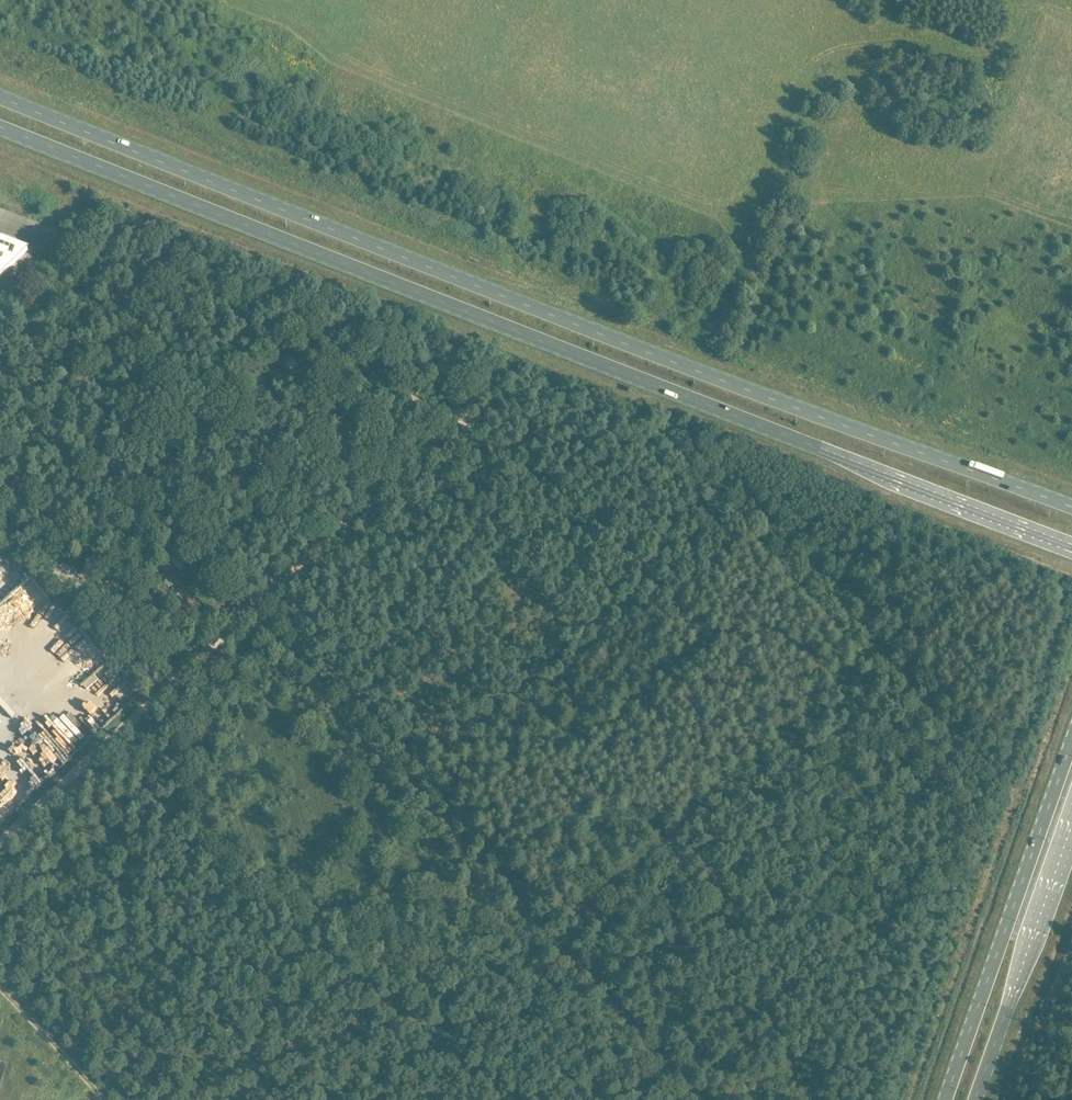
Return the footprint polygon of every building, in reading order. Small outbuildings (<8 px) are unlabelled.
[(27,249),(0,239),(0,275),(27,249)] [(289,353),(278,362),(280,365),(283,363),(294,377),(302,370),(299,366),(300,366),(289,353)] [(392,355),(386,367),(395,372),(401,360),(392,355)] [(267,389),(252,371),(243,378),(258,396),(267,389)] [(241,473),(231,464),(223,473),(233,482),(241,473)] [(119,482),(112,474),(110,477),(111,478),(102,486),(107,492),(110,489),(113,493),(117,489),(114,487),(119,482)] [(182,481),(180,484),(185,489),(194,480),(188,475),(185,478),(181,475),(178,477),(182,481)] [(175,517),(188,530),(197,520),(184,508),(175,517)] [(54,570),(68,584),(72,579),(70,577),(79,568),(73,563),(67,569),(60,563),(54,570)]
